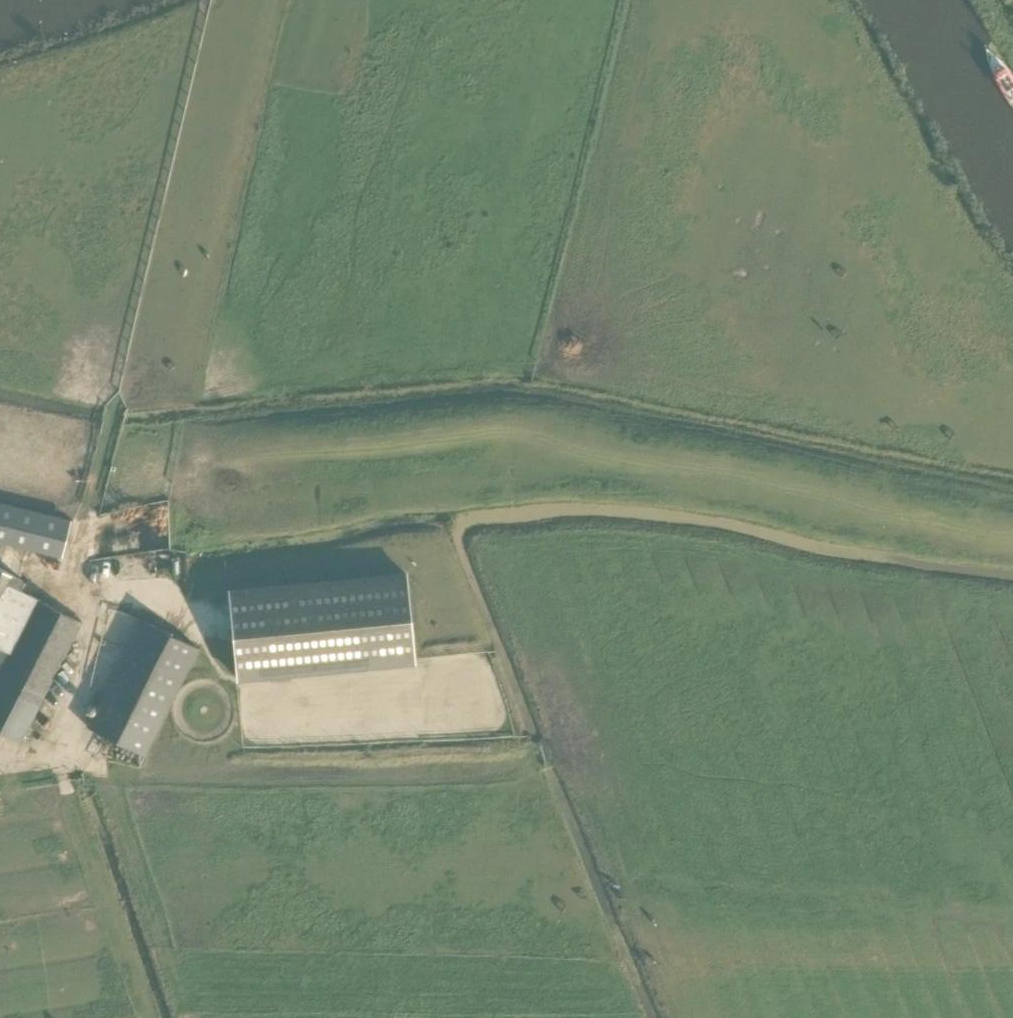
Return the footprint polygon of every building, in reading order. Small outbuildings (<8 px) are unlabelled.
[(30,550),(40,512),(0,503),(0,542),(30,550)] [(23,743),(83,621),(24,592),(27,585),(0,569),(0,732),(23,743)] [(231,594),(239,677),(418,660),(410,576),(231,594)] [(90,727),(147,756),(201,649),(144,620),(90,727)]
